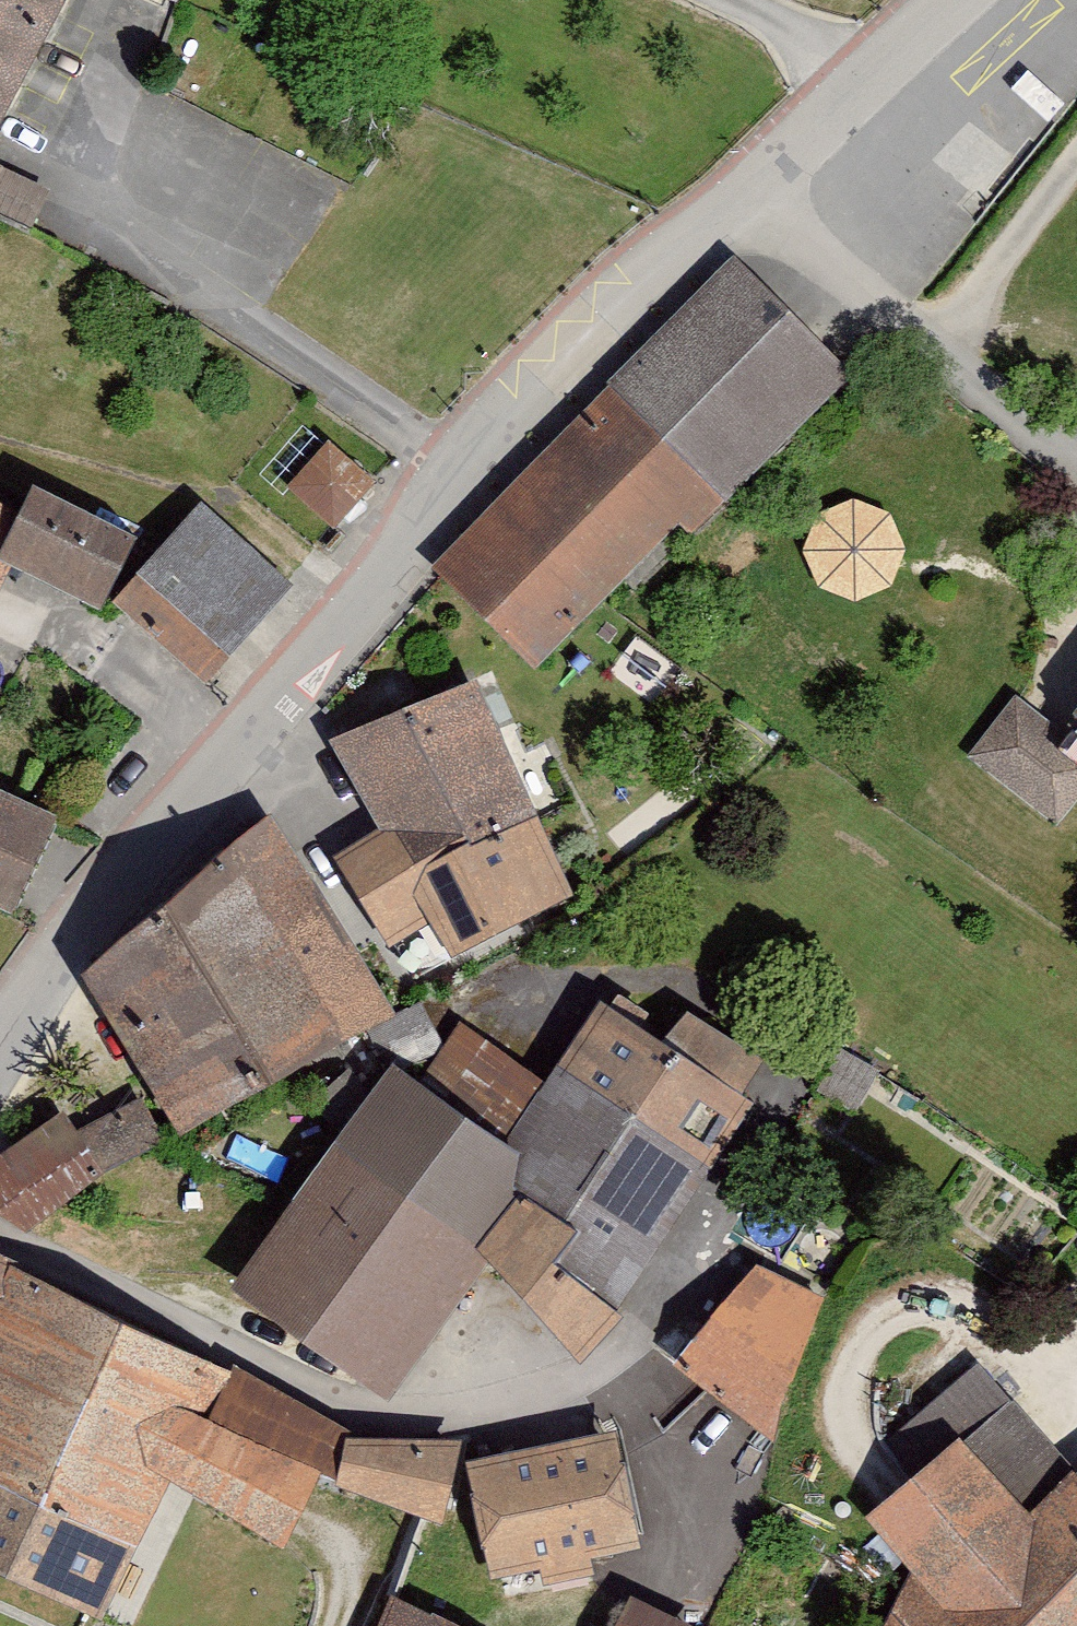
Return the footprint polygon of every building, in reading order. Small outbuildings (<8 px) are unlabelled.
[(60,0),(0,0),(0,140),(60,0)] [(846,384),(728,275),(604,391),(432,573),(531,670),(674,528),(689,540),(846,384)] [(343,526),(382,473),(303,415),(264,467),(343,526)] [(36,499),(22,521),(0,560),(0,567),(16,576),(105,620),(137,547),(36,499)] [(0,509),(0,560),(22,521),(0,509)] [(123,612),(202,685),(283,599),(204,526),(123,612)] [(16,576),(0,567),(0,605),(16,576)] [(555,898),(476,700),(316,750),(366,834),(306,887),(247,813),(76,980),(128,1068),(174,1144),(390,1033),(359,971),(444,902),(483,943),(555,898)] [(960,764),(1058,833),(1076,806),(1076,752),(1011,705),(960,764)] [(16,924),(60,823),(0,797),(0,917),(16,924)] [(489,1270),(574,1359),(697,1192),(773,1076),(689,1017),(667,1050),(606,1004),(496,1148),(534,1173),(489,1270)] [(0,1160),(0,1209),(45,1234),(174,1144),(128,1068),(0,1160)] [(389,1076),(230,1296),(394,1403),(489,1270),(534,1173),(496,1148),(389,1076)] [(282,1557),(314,1492),(339,1493),(350,1447),(232,1384),(0,1257),(0,1576),(101,1624),(174,1492),(282,1557)] [(753,1264),(670,1370),(770,1440),(815,1310),(753,1264)] [(1068,1480),(971,1371),(885,1441),(913,1486),(866,1528),(906,1579),(885,1625),(1076,1625),(1076,1472),(1068,1480)] [(613,1435),(463,1442),(469,1487),(488,1577),(641,1548),(613,1435)] [(339,1493),(444,1532),(469,1487),(463,1442),(350,1447),(339,1493)] [(385,1602),(375,1625),(433,1625),(385,1602)] [(629,1610),(621,1625),(663,1625),(629,1610)]
